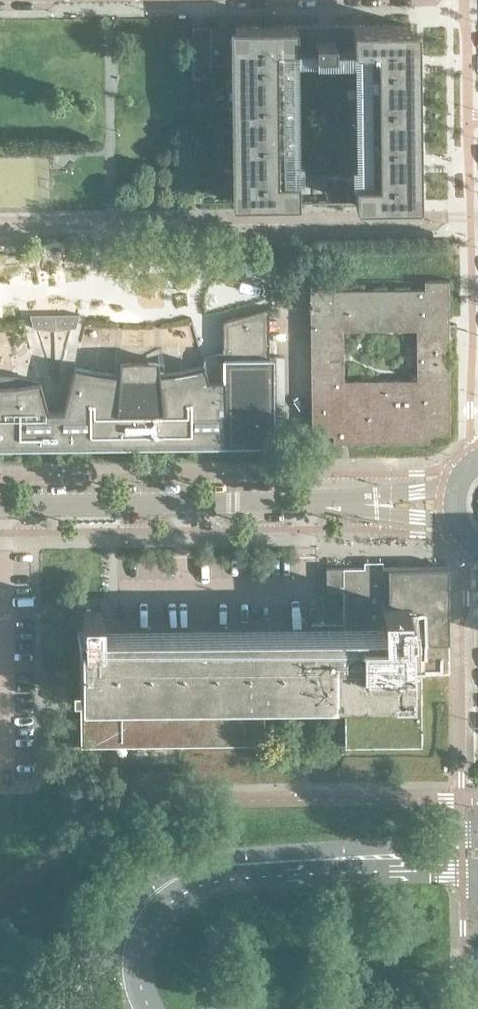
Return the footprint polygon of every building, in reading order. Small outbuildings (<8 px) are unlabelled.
[(324,46),(324,23),(277,24),(277,25),(235,25),(235,47),(237,201),(279,200),(279,201),(298,201),(298,178),(293,178),(291,46),(324,46)] [(411,199),(409,23),(376,24),(375,23),(324,23),(324,46),(358,46),(359,177),(354,177),(354,200),(377,200),(377,199),(411,199)] [(213,44),(211,25),(199,26),(201,45),(213,44)] [(333,434),(333,442),(428,441),(427,433),(449,432),(449,356),(448,280),(424,280),(424,288),(334,289),(334,281),(310,281),(311,434),(333,434)] [(273,356),(268,356),(268,307),(222,319),(222,350),(209,353),(208,354),(206,355),(205,355),(204,357),(203,358),(203,360),(202,362),(203,365),(192,367),(182,370),(170,371),(159,373),(158,359),(150,358),(139,358),(127,359),(119,359),(118,373),(110,372),(96,370),(83,368),(74,366),(62,410),(48,410),(40,380),(16,384),(15,378),(9,377),(0,377),(0,446),(269,444),(269,442),(274,442),(273,356)] [(76,326),(79,313),(29,314),(33,327),(37,327),(43,328),(48,329),(54,329),(62,328),(67,328),(71,327),(76,326)] [(420,672),(418,566),(382,566),(381,567),(380,567),(379,568),(379,569),(378,570),(378,571),(373,571),(368,571),(368,570),(368,569),(367,569),(367,568),(366,567),(364,567),(342,567),(342,574),(343,628),(101,630),(101,610),(82,610),(82,626),(82,636),(79,636),(80,745),(264,744),(263,690),(343,689),(344,743),(420,742),(420,672)] [(448,672),(447,566),(419,566),(418,566),(420,672),(448,672)] [(342,574),(342,567),(326,567),(326,590),(339,590),(339,584),(342,574)]
